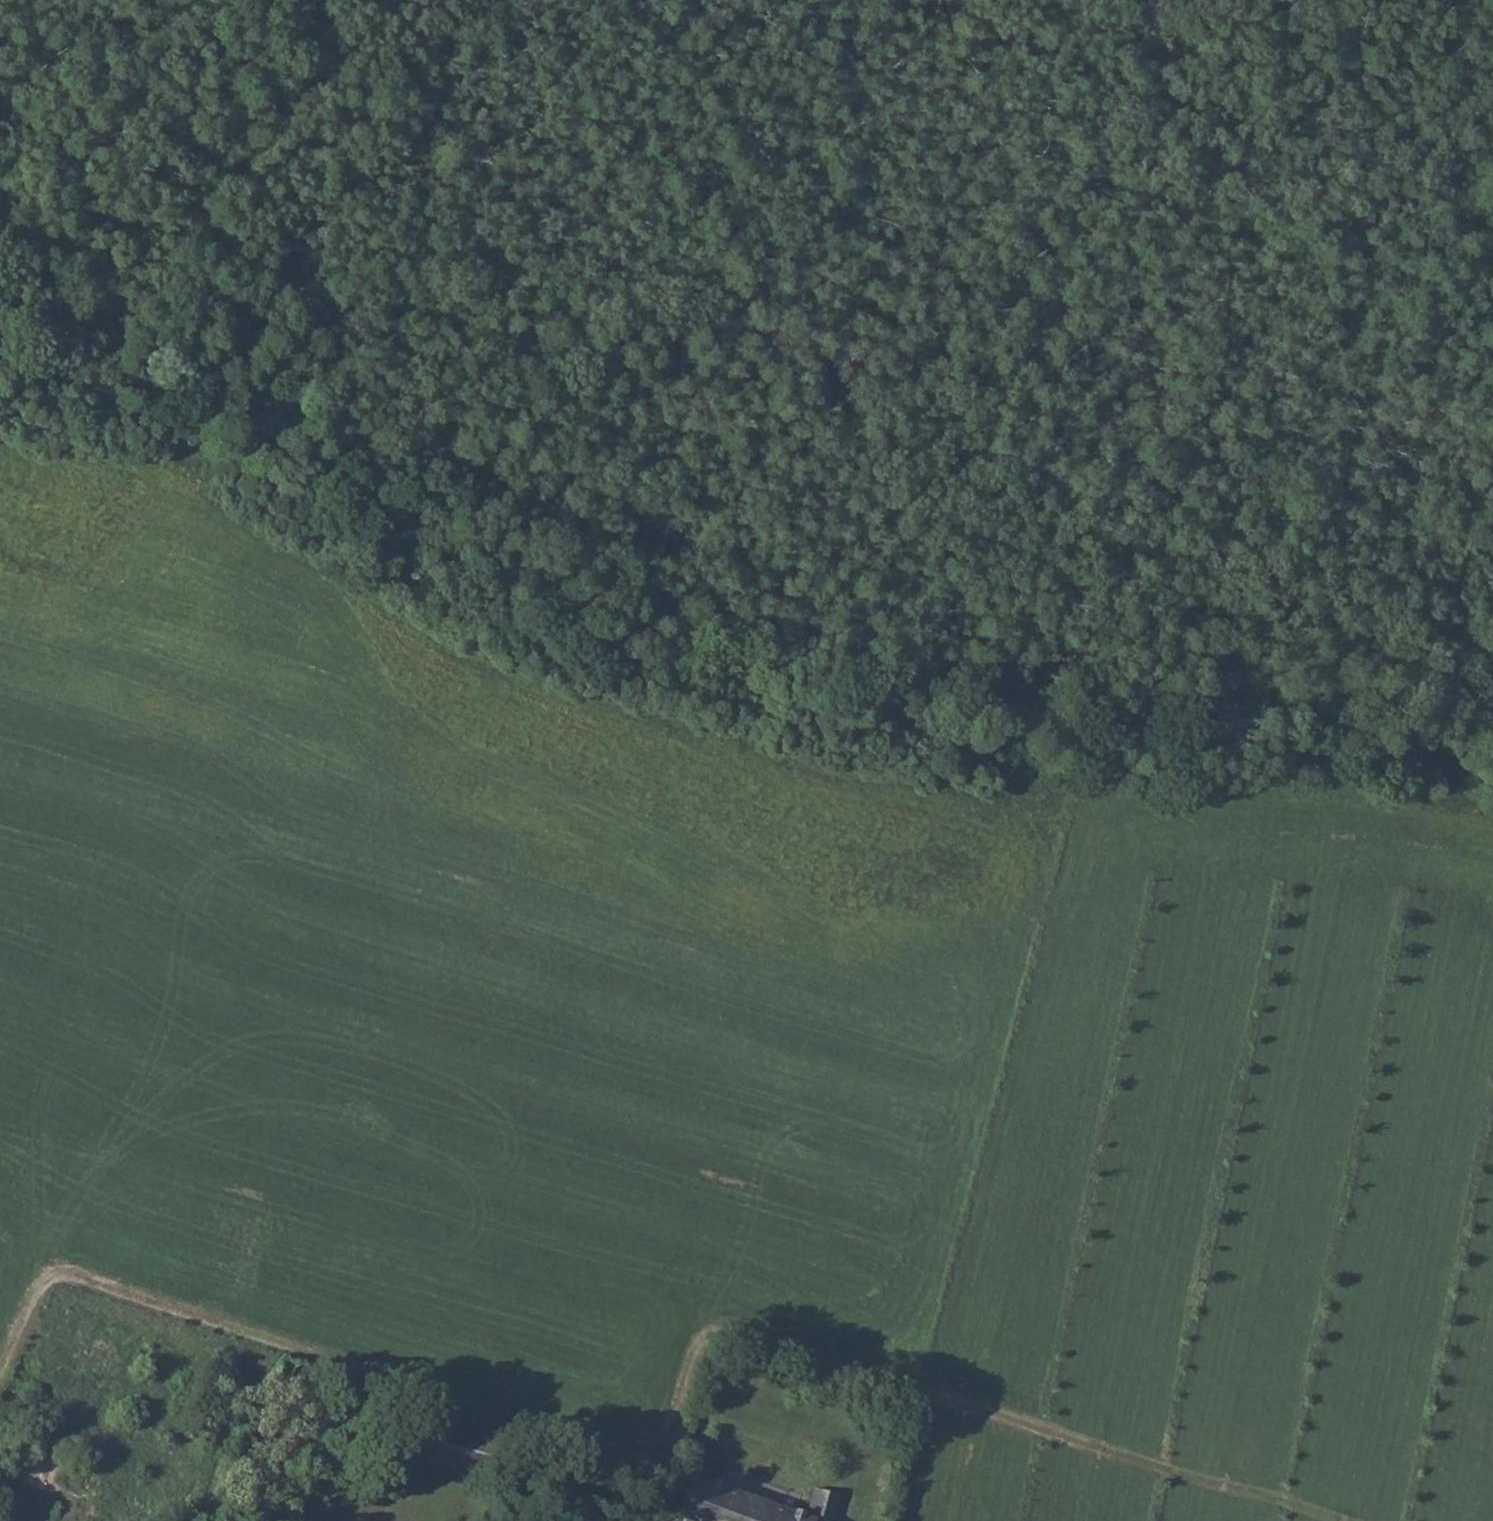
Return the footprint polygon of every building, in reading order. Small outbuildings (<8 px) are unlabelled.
[(798,1519),(688,1481),(680,1504),(674,1520),(798,1520),(798,1519)] [(823,1520),(830,1492),(806,1485),(800,1513),(823,1520)]
